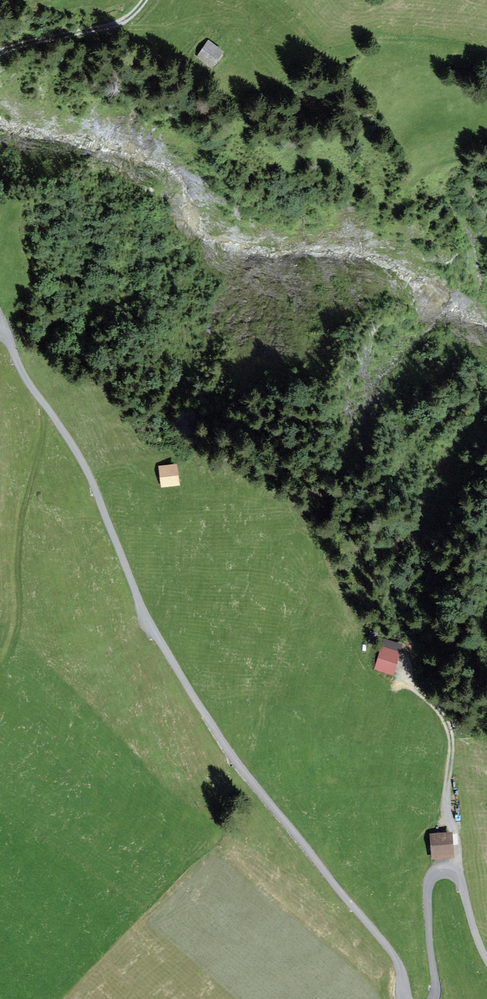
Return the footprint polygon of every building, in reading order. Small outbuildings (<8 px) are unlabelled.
[(209,41),(198,55),(211,65),(222,51),(209,41)] [(179,483),(177,464),(159,466),(162,486),(179,483)] [(411,656),(389,647),(380,670),(402,679),(411,656)] [(433,840),(434,857),(451,856),(450,838),(433,840)]
